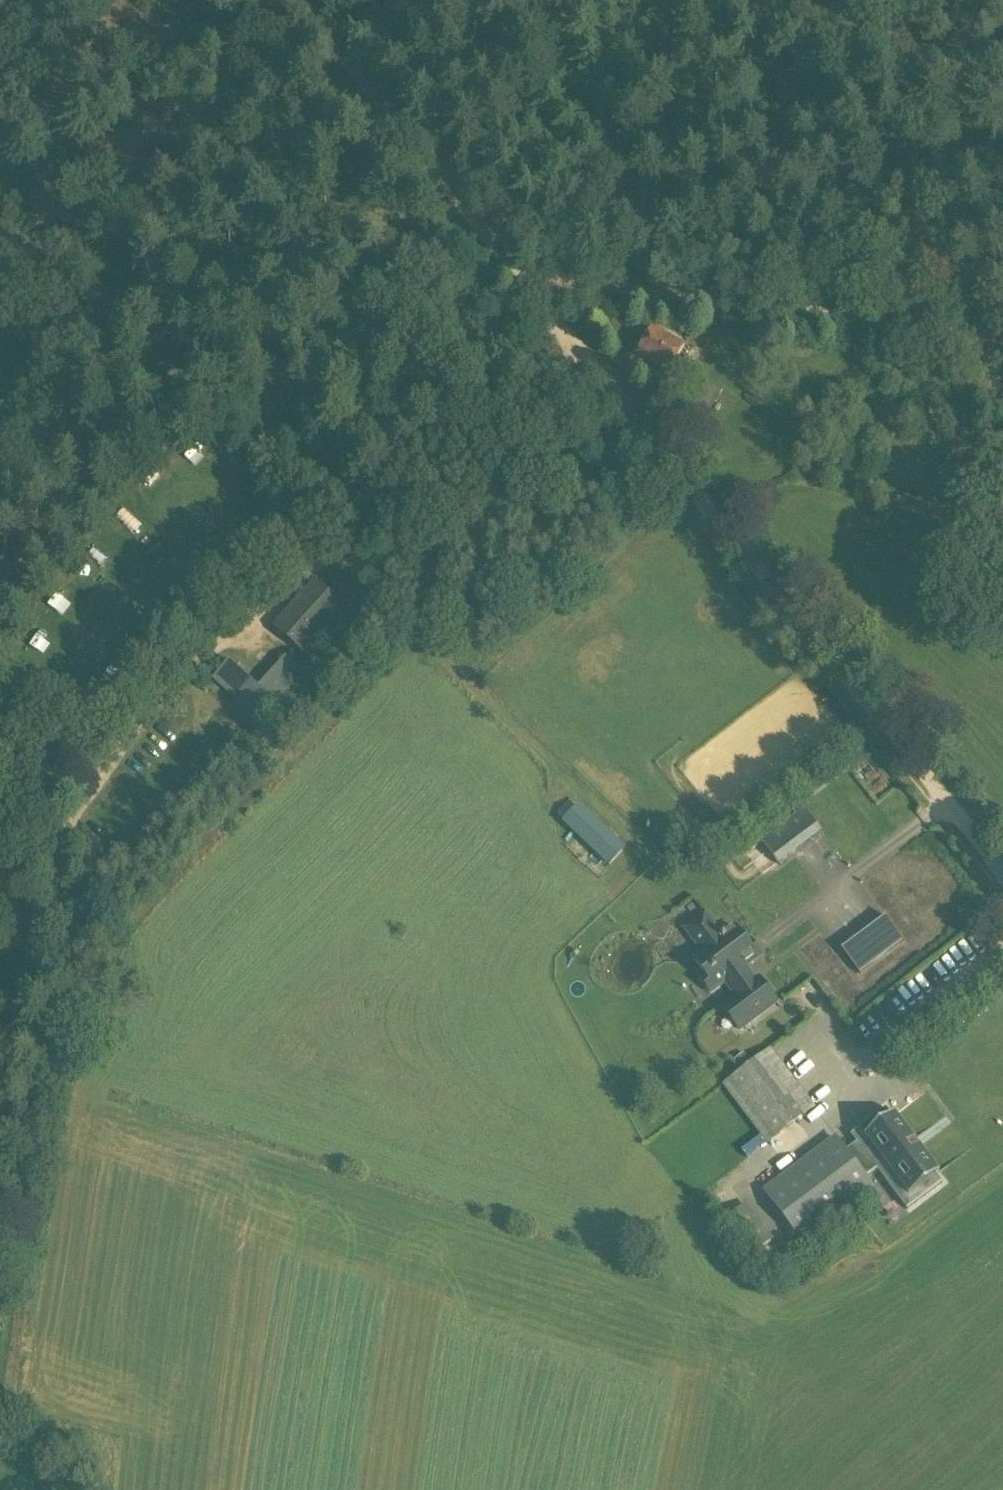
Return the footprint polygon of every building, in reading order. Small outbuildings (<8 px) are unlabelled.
[(669,373),(684,347),(654,329),(638,355),(669,373)] [(138,494),(120,516),(131,524),(148,502),(138,494)] [(305,653),(344,610),(314,584),(276,627),(305,653)] [(65,591),(53,609),(63,615),(75,597),(65,591)] [(278,705),(305,674),(285,657),(259,686),(229,660),(211,680),(260,723),(277,704),(278,705)] [(822,831),(805,809),(803,810),(761,842),(764,847),(777,864),(813,837),(822,831)] [(609,869),(626,850),(593,819),(576,838),(609,869)] [(723,939),(705,914),(684,929),(702,952),(693,959),(705,975),(700,979),(711,993),(724,983),(735,997),(721,1007),(739,1030),(777,1002),(759,979),(756,981),(745,967),(762,955),(754,944),(750,946),(737,928),(723,939)] [(904,940),(886,917),(885,918),(841,950),(842,951),(859,974),(881,958),(904,940)] [(767,1145),(816,1107),(771,1048),(722,1085),(767,1145)] [(896,1114),(865,1137),(909,1195),(939,1172),(896,1114)] [(802,1245),(876,1190),(836,1136),(762,1191),(802,1245)] [(752,1255),(774,1238),(746,1203),(725,1219),(752,1255)]
